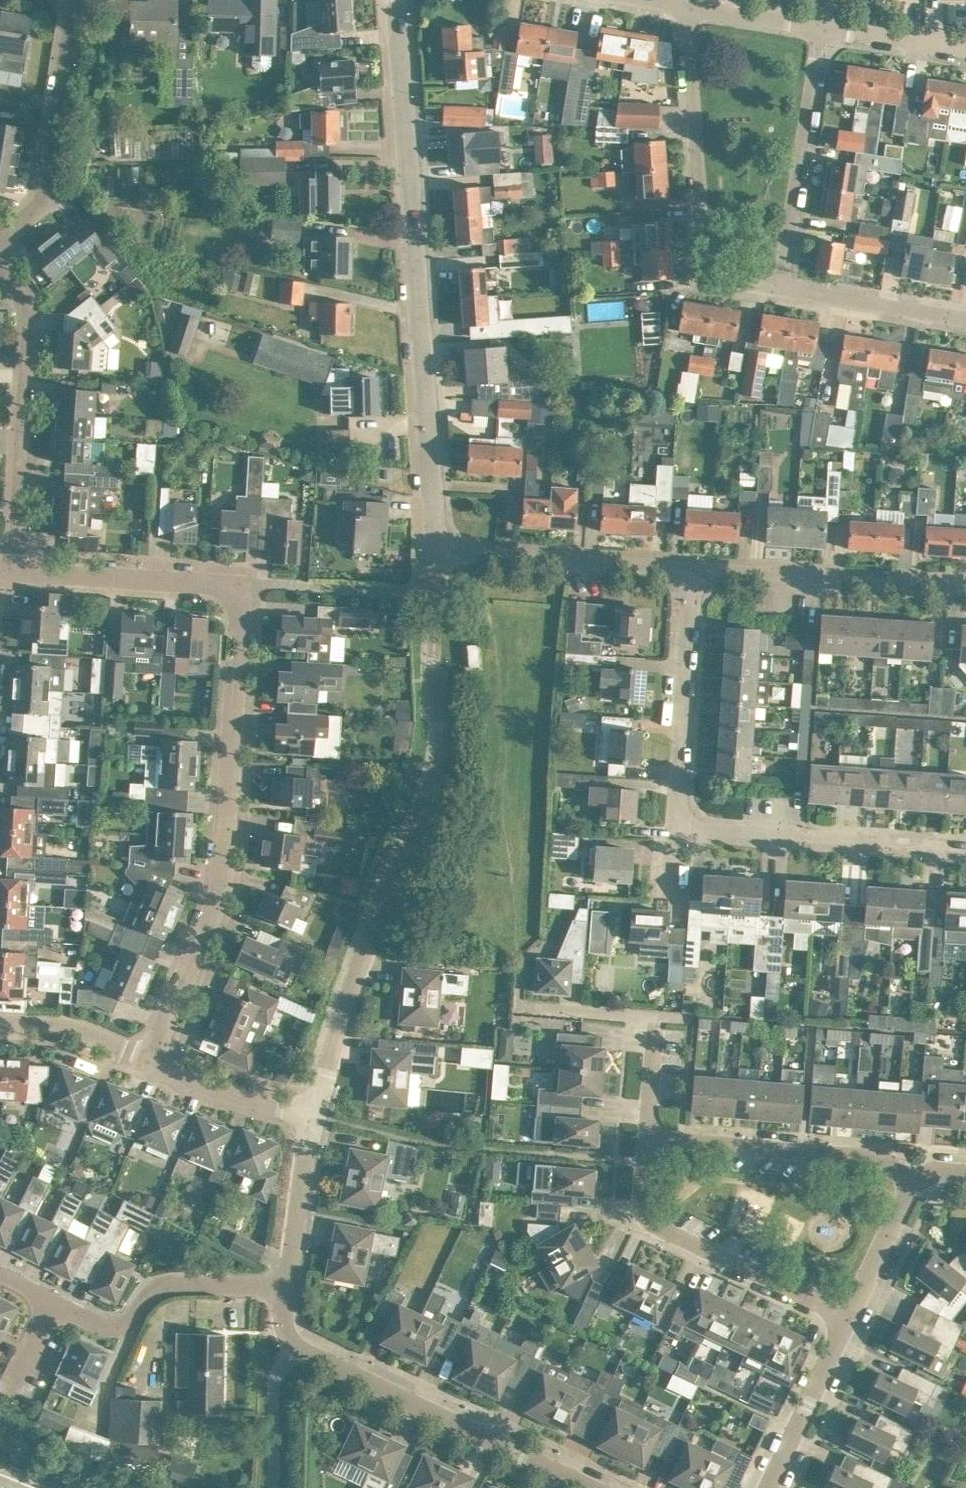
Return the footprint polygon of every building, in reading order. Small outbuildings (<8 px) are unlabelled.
[(175,45),(176,0),(149,0),(149,3),(132,3),(131,44),(175,45)] [(209,19),(208,29),(245,30),(245,54),(252,54),(252,65),(257,71),(265,71),(270,66),(271,54),(273,54),(274,20),(274,0),(209,0),(209,19)] [(291,52),(341,48),(340,32),(352,31),(349,0),(319,0),(321,23),(291,33),(291,52)] [(474,10),(485,2),(484,0),(469,0),(467,1),(474,10)] [(23,73),(26,56),(29,35),(21,34),(24,16),(1,11),(0,16),(0,69),(23,73)] [(517,44),(516,53),(531,55),(530,63),(542,65),(548,28),(520,24),(517,44)] [(441,27),(443,54),(479,51),(484,50),(484,49),(483,36),(470,37),(469,25),(441,27)] [(496,25),(492,48),(504,50),(508,26),(496,25)] [(623,70),(629,33),(616,31),(615,28),(606,27),(604,29),(601,29),(597,58),(612,60),(610,68),(623,70)] [(548,28),(542,65),(555,67),(556,59),(571,62),(576,33),(548,28)] [(629,33),(623,70),(632,71),(631,81),(658,85),(658,66),(652,65),(657,38),(653,37),(654,33),(641,31),(640,35),(629,33)] [(502,64),(503,55),(504,51),(504,50),(492,48),(484,49),(484,50),(479,51),(443,54),(445,81),(487,77),(492,76),(491,65),(502,64)] [(516,53),(504,51),(503,55),(502,64),(498,90),(510,92),(516,57),(516,53)] [(170,59),(169,107),(192,107),(193,60),(170,59)] [(289,94),(289,111),(322,107),(321,92),(356,90),(355,78),(358,78),(357,63),(354,63),(354,60),(318,63),(319,83),(289,94)] [(843,94),(843,95),(858,98),(857,106),(868,108),(869,108),(875,71),(847,67),(846,77),(843,94)] [(868,108),(866,121),(879,123),(881,109),(882,110),(883,101),(898,104),(903,75),(899,75),(897,71),(888,69),(885,72),(875,71),(869,108),(868,108)] [(561,125),(573,126),(582,74),(569,72),(561,125)] [(274,74),(275,90),(287,90),(287,74),(274,74)] [(582,74),(573,126),(586,126),(594,76),(582,74)] [(829,74),(827,92),(843,94),(846,77),(829,74)] [(938,106),(951,108),(955,83),(926,79),(920,119),(908,117),(905,134),(904,141),(927,145),(931,121),(936,122),(938,106)] [(489,91),(488,81),(478,82),(479,92),(489,91)] [(955,83),(951,108),(947,131),(965,134),(965,85),(955,83)] [(617,103),(615,126),(658,127),(659,105),(617,103)] [(444,123),(464,124),(483,124),(484,109),(445,107),(444,123)] [(909,110),(896,108),(892,132),(905,134),(908,117),(909,110)] [(313,144),(339,143),(338,126),(342,125),(342,113),(338,113),(338,111),(312,112),(312,113),(300,113),(300,128),(312,128),(313,144)] [(837,134),(836,144),(863,149),(864,139),(866,121),(854,119),(851,136),(837,134)] [(879,123),(866,121),(864,139),(876,141),(879,123)] [(20,149),(24,127),(0,123),(0,146),(20,149)] [(596,126),(595,142),(627,143),(628,127),(596,126)] [(469,134),(449,135),(451,164),(465,163),(466,175),(492,173),(499,173),(496,142),(502,141),(502,131),(474,133),(469,134)] [(550,134),(535,136),(536,163),(553,163),(550,134)] [(876,141),(864,139),(863,149),(868,150),(875,151),(876,141)] [(665,169),(663,141),(634,143),(634,146),(620,150),(622,172),(627,172),(665,169)] [(240,160),(283,160),(303,159),(303,143),(275,143),(275,148),(240,148),(240,159),(240,160)] [(16,171),(20,149),(0,146),(0,168),(16,171)] [(862,194),(866,169),(899,174),(901,159),(855,152),(854,164),(833,161),(828,189),(853,193),(862,194)] [(283,160),(240,160),(240,159),(223,159),(223,178),(239,178),(239,185),(284,185),(283,160)] [(13,193),(16,171),(0,168),(0,190),(13,193)] [(665,169),(627,172),(628,184),(637,184),(638,199),(667,197),(665,169)] [(499,173),(492,173),(494,198),(522,196),(534,195),(533,171),(520,171),(499,173)] [(597,187),(615,186),(614,171),(596,172),(597,187)] [(301,178),(301,190),(301,212),(319,212),(339,212),(339,172),(317,172),(317,178),(301,178)] [(453,188),(455,217),(480,215),(479,203),(490,202),(489,186),(453,188)] [(826,203),(824,217),(848,221),(849,221),(856,222),(858,207),(851,206),(853,193),(828,189),(824,188),(821,202),(826,203)] [(911,223),(915,191),(897,189),(894,211),(891,232),(904,235),(906,222),(911,223)] [(965,191),(957,243),(965,245),(965,191)] [(493,242),(492,228),(493,228),(492,214),(480,215),(455,217),(457,245),(493,242)] [(260,239),(270,240),(298,242),(300,220),(262,217),(260,239)] [(670,249),(669,221),(631,224),(633,252),(670,249)] [(860,222),(858,235),(888,240),(890,227),(878,225),(878,226),(864,224),(864,223),(860,222)] [(115,258),(87,223),(72,235),(66,227),(48,240),(70,269),(82,284),(92,276),(95,273),(96,269),(96,265),(94,262),(98,259),(104,267),(115,258)] [(888,240),(858,235),(858,236),(856,236),(854,250),(886,255),(888,240)] [(908,235),(904,256),(901,276),(925,280),(931,239),(908,235)] [(351,238),(311,237),(303,237),(302,272),(319,273),(318,276),(350,277),(351,238)] [(530,237),(497,240),(498,254),(531,252),(530,237)] [(931,239),(925,280),(949,284),(954,254),(951,254),(953,243),(931,239)] [(70,269),(48,240),(31,254),(53,283),(70,269)] [(600,241),(601,253),(619,252),(619,240),(600,241)] [(840,261),(843,244),(820,241),(816,270),(838,273),(837,283),(858,286),(860,276),(861,277),(862,265),(840,261)] [(670,249),(633,252),(634,265),(642,264),(643,279),(672,277),(670,249)] [(557,250),(541,251),(531,252),(498,254),(499,267),(558,263),(557,250)] [(619,252),(601,253),(601,255),(592,256),(593,267),(620,265),(619,252)] [(459,269),(461,298),(486,296),(485,282),(496,281),(495,267),(459,269)] [(241,274),(224,270),(220,288),(236,292),(241,274)] [(281,279),(278,301),(302,305),(305,282),(281,279)] [(77,296),(82,303),(91,295),(86,289),(77,296)] [(58,368),(78,369),(107,371),(109,348),(103,340),(108,336),(107,335),(116,328),(91,295),(82,303),(73,310),(84,324),(74,332),(65,332),(64,341),(60,340),(58,368)] [(570,313),(498,318),(497,295),(486,296),(461,298),(463,326),(499,323),(500,336),(572,331),(570,313)] [(311,302),(310,320),(321,320),(321,335),(349,335),(349,303),(311,302)] [(684,302),(680,322),(679,331),(694,333),(693,341),(705,343),(711,306),(684,302)] [(711,306),(705,343),(718,345),(719,337),(734,340),(739,311),(711,306)] [(661,343),(659,312),(643,313),(645,344),(661,343)] [(197,319),(180,314),(168,350),(185,356),(197,319)] [(750,349),(747,369),(743,395),(759,398),(766,353),(784,356),(790,319),(762,315),(756,350),(750,349)] [(810,361),(811,352),(813,353),(818,324),(790,319),(784,356),(778,387),(791,389),(796,359),(810,361)] [(844,335),(837,375),(837,379),(840,382),(844,384),(851,385),(847,412),(860,414),(866,376),(872,339),(844,335)] [(255,357),(271,363),(326,380),(321,395),(330,395),(331,414),(348,414),(376,414),(375,378),(348,379),(348,368),(331,369),(334,360),(261,337),(255,357)] [(872,339),(866,376),(878,378),(877,387),(893,390),(900,344),(872,339)] [(484,348),(464,350),(467,384),(487,383),(493,382),(500,382),(501,400),(531,403),(531,396),(532,394),(577,391),(577,389),(576,380),(576,377),(521,379),(516,366),(512,361),(506,358),(505,347),(490,348),(484,348)] [(929,349),(925,375),(922,391),(949,396),(949,398),(950,398),(957,353),(929,349)] [(950,398),(963,400),(965,382),(965,355),(957,353),(950,398)] [(680,388),(677,400),(694,403),(696,390),(699,374),(700,374),(703,357),(690,354),(687,372),(685,372),(682,388),(680,388)] [(703,357),(700,374),(712,376),(715,359),(703,357)] [(116,384),(102,383),(101,392),(116,393),(116,384)] [(54,396),(53,412),(94,415),(95,391),(77,390),(57,388),(57,397),(54,396)] [(902,415),(901,422),(915,424),(920,395),(907,393),(903,415),(902,415)] [(529,420),(529,424),(555,426),(557,395),(531,396),(531,403),(529,420)] [(805,397),(804,405),(815,406),(816,399),(805,397)] [(472,398),(471,415),(497,417),(499,400),(472,398)] [(524,402),(499,401),(497,417),(523,419),(524,402)] [(638,408),(637,424),(672,427),(673,410),(638,408)] [(52,424),(52,436),(92,439),(94,415),(53,412),(53,413),(56,413),(55,424),(52,424)] [(809,446),(815,412),(802,412),(800,445),(809,446)] [(815,412),(809,446),(824,447),(825,445),(853,449),(856,428),(845,426),(829,424),(830,415),(815,412)] [(901,422),(902,415),(886,412),(880,448),(896,451),(901,422)] [(163,420),(163,435),(176,436),(176,429),(176,420),(163,420)] [(92,439),(52,436),(50,453),(53,453),(52,461),(72,463),(90,464),(92,439)] [(493,474),(496,439),(469,437),(467,472),(493,474)] [(493,474),(520,475),(522,439),(496,437),(496,439),(493,474)] [(156,443),(137,441),(135,473),(153,474),(154,474),(156,443)] [(842,470),(852,470),(854,450),(843,449),(842,470)] [(770,492),(772,467),(773,452),(760,451),(759,466),(757,491),(770,492)] [(920,453),(919,465),(927,466),(927,453),(920,453)] [(261,504),(261,496),(263,480),(264,463),(264,456),(263,456),(253,456),(248,456),(246,495),(237,495),(236,512),(222,511),(220,544),(229,545),(229,548),(246,550),(248,522),(259,523),(260,523),(261,504)] [(841,462),(829,461),(826,496),(839,497),(839,496),(841,462)] [(118,473),(119,464),(96,463),(96,472),(118,473)] [(576,480),(587,481),(589,464),(578,463),(576,480)] [(628,506),(626,532),(653,534),(654,514),(655,507),(655,496),(671,498),(672,486),(673,466),(672,466),(660,465),(658,465),(656,485),(630,483),(628,506)] [(535,483),(536,470),(531,470),(526,469),(522,525),(548,527),(551,487),(551,484),(535,483)] [(672,486),(671,498),(688,499),(690,470),(675,469),(673,486),(672,486)] [(49,495),(48,509),(87,511),(87,510),(100,511),(100,497),(103,495),(103,489),(117,489),(118,473),(96,472),(95,487),(89,487),(52,485),(51,495),(49,495)] [(339,479),(320,473),(319,486),(339,487),(339,479)] [(740,486),(755,486),(755,473),(740,473),(740,486)] [(279,481),(263,480),(261,496),(261,504),(260,523),(259,523),(258,528),(273,529),(271,561),(297,563),(300,521),(290,520),(292,498),(278,498),(279,481)] [(605,482),(588,481),(587,492),(604,493),(605,482)] [(916,492),(914,514),(931,515),(933,488),(916,486),(916,492)] [(170,488),(161,487),(160,502),(169,503),(170,488)] [(551,487),(548,527),(575,529),(577,489),(551,487)] [(839,496),(853,497),(854,489),(840,488),(839,496)] [(756,492),(739,491),(738,502),(755,504),(756,492)] [(899,511),(903,512),(903,513),(914,514),(916,492),(900,491),(899,511)] [(839,496),(839,497),(838,508),(855,509),(855,497),(853,497),(839,496)] [(768,508),(767,522),(766,542),(794,544),(797,510),(782,509),(783,500),(769,499),(768,508)] [(344,500),(342,528),(354,529),(353,552),(379,553),(380,531),(386,532),(388,502),(344,500)] [(196,504),(174,503),(172,526),(173,526),(174,530),(173,541),(196,543),(197,522),(195,520),(196,504)] [(797,510),(794,544),(823,546),(826,504),(812,503),(811,511),(797,510)] [(602,504),(602,511),(600,531),(626,532),(628,506),(602,504)] [(87,511),(48,509),(47,523),(49,523),(48,533),(69,534),(68,550),(97,552),(98,535),(86,535),(87,511)] [(686,510),(685,517),(684,536),(710,538),(712,511),(686,510)] [(712,511),(710,538),(736,540),(738,513),(712,511)] [(953,513),(952,528),(950,555),(965,556),(965,513),(953,513)] [(850,521),(849,528),(848,548),(874,550),(876,523),(850,521)] [(876,523),(874,550),(900,552),(902,525),(876,523)] [(952,528),(926,527),(924,554),(950,555),(952,528)] [(138,554),(147,555),(148,542),(139,542),(138,554)] [(33,641),(32,653),(65,655),(67,655),(70,615),(61,614),(62,595),(36,593),(35,606),(25,605),(25,615),(22,615),(21,640),(33,641)] [(100,610),(107,611),(108,598),(95,597),(95,604),(100,610)] [(569,602),(569,605),(566,653),(594,655),(594,648),(586,640),(581,640),(582,622),(616,624),(615,641),(646,643),(648,611),(619,609),(619,606),(583,604),(583,603),(569,602)] [(370,610),(340,608),(339,624),(369,626),(369,625),(370,611),(370,610)] [(154,615),(122,613),(119,654),(149,656),(150,659),(152,662),(162,662),(163,644),(163,635),(153,634),(154,615)] [(819,651),(839,653),(847,653),(850,617),(822,615),(819,651)] [(307,650),(307,662),(329,663),(332,619),(283,616),(282,632),(280,635),(280,643),(281,646),(281,648),(307,650)] [(218,663),(220,633),(205,632),(206,618),(177,617),(176,635),(163,635),(163,644),(162,662),(161,671),(188,672),(189,656),(202,657),(201,662),(218,663)] [(850,617),(847,653),(874,655),(877,619),(850,617)] [(877,619),(874,655),(873,664),(885,665),(886,656),(901,657),(904,621),(877,619)] [(904,621),(901,657),(929,659),(932,623),(904,621)] [(727,628),(725,653),(757,655),(759,630),(727,628)] [(805,633),(803,658),(812,659),(814,634),(805,633)] [(785,649),(802,649),(802,636),(786,635),(785,649)] [(477,644),(467,645),(469,667),(479,666),(477,644)] [(9,673),(8,687),(48,690),(63,691),(64,668),(65,655),(32,653),(30,653),(29,665),(15,664),(15,673),(9,673)] [(594,655),(566,653),(565,666),(593,668),(594,655)] [(723,678),(768,681),(769,681),(771,657),(757,655),(725,653),(723,678)] [(404,659),(392,658),(392,666),(404,667),(404,659)] [(803,658),(801,683),(811,684),(812,659),(803,658)] [(123,662),(106,661),(105,685),(104,694),(104,697),(121,698),(123,662)] [(277,700),(289,701),(289,713),(292,713),(316,714),(318,688),(329,689),(329,685),(340,685),(341,671),(357,672),(357,665),(341,664),(329,663),(307,662),(306,674),(279,672),(277,700)] [(613,700),(622,701),(642,702),(644,670),(624,669),(615,668),(615,671),(602,670),(601,684),(614,685),(613,700)] [(723,678),(721,703),(754,705),(766,706),(768,681),(723,678)] [(801,683),(800,708),(809,709),(811,684),(801,683)] [(92,684),(91,693),(104,694),(105,685),(92,684)] [(175,686),(160,685),(159,708),(174,709),(175,686)] [(909,703),(908,712),(940,714),(942,687),(930,686),(929,705),(909,703)] [(48,690),(8,687),(8,702),(13,702),(12,711),(24,712),(24,724),(60,727),(61,715),(63,691),(48,690)] [(942,687),(940,714),(953,715),(955,688),(942,687)] [(827,706),(827,696),(827,694),(816,694),(815,705),(827,706)] [(564,700),(568,711),(578,708),(574,696),(564,700)] [(827,696),(827,706),(854,708),(855,698),(827,696)] [(881,710),(882,699),(869,698),(868,709),(881,710)] [(882,699),(881,710),(908,712),(909,703),(909,701),(882,699)] [(395,706),(394,720),(397,720),(409,721),(410,707),(408,701),(396,700),(395,706)] [(721,703),(720,728),(752,730),(754,705),(721,703)] [(800,708),(798,733),(807,734),(809,709),(800,708)] [(814,722),(834,723),(842,724),(842,713),(815,711),(814,722)] [(316,714),(292,713),(292,725),(276,724),(274,752),(313,754),(314,738),(327,739),(328,715),(316,714)] [(560,713),(559,725),(582,727),(582,715),(560,713)] [(842,713),(842,724),(869,726),(870,715),(842,713)] [(870,715),(869,726),(896,727),(897,717),(870,715)] [(897,717),(896,727),(923,729),(924,719),(897,717)] [(924,719),(923,729),(950,731),(951,721),(924,719)] [(409,721),(397,720),(395,732),(411,735),(413,721),(409,721)] [(134,733),(152,734),(162,735),(163,723),(134,721),(134,733)] [(5,744),(4,759),(56,762),(57,739),(59,739),(60,727),(24,724),(23,736),(11,735),(10,745),(5,744)] [(720,728),(718,752),(750,755),(752,730),(720,728)] [(609,762),(618,762),(638,764),(640,731),(611,729),(609,762)] [(798,733),(796,758),(806,759),(807,734),(798,733)] [(141,762),(146,762),(199,765),(200,751),(196,751),(196,741),(161,739),(161,745),(142,744),(141,762)] [(89,747),(87,764),(102,765),(103,748),(89,747)] [(750,755),(718,752),(716,777),(748,780),(750,755)] [(839,767),(836,803),(864,805),(866,769),(867,755),(840,754),(839,767)] [(866,769),(864,805),(891,807),(893,771),(894,757),(881,756),(880,770),(866,769)] [(292,757),(292,765),(305,766),(305,758),(292,757)] [(796,758),(794,783),(804,783),(806,759),(796,758)] [(38,797),(56,798),(68,799),(68,787),(58,786),(54,786),(56,762),(4,759),(3,773),(8,773),(8,783),(28,784),(38,785),(38,797)] [(129,797),(144,798),(164,799),(164,787),(193,789),(194,780),(198,780),(199,765),(146,762),(145,784),(130,783),(129,797)] [(271,790),(272,790),(271,804),(306,807),(306,813),(323,814),(324,805),(325,792),(320,791),(321,775),(325,776),(324,779),(344,781),(345,768),(305,766),(292,765),(286,765),(286,777),(274,776),(273,775),(272,776),(273,777),(276,787),(272,788),(271,789),(271,790)] [(809,801),(836,803),(839,767),(811,765),(809,801)] [(893,771),(891,807),(918,809),(920,773),(893,771)] [(556,772),(555,786),(590,788),(589,803),(602,804),(601,819),(623,821),(623,822),(627,822),(627,821),(633,821),(636,790),(603,788),(603,775),(556,772)] [(920,773),(918,809),(945,811),(947,775),(920,773)] [(945,811),(965,812),(965,776),(947,775),(945,811)] [(55,814),(56,798),(38,797),(37,813),(55,814)] [(164,799),(144,798),(143,811),(147,811),(146,835),(194,837),(195,823),(191,823),(192,813),(163,811),(164,799)] [(32,833),(33,809),(0,807),(0,831),(32,833)] [(294,853),(302,854),(321,856),(323,841),(344,844),(346,831),(316,827),(314,840),(304,839),(304,836),(262,831),(260,844),(263,844),(260,864),(292,868),(294,853)] [(0,831),(0,855),(30,857),(32,833),(0,831)] [(552,832),(551,845),(577,847),(578,834),(552,832)] [(129,844),(128,864),(150,869),(150,859),(189,861),(189,851),(193,852),(194,837),(146,835),(146,843),(129,844)] [(631,850),(612,848),(590,847),(589,863),(595,864),(594,879),(614,880),(614,882),(618,882),(618,881),(629,881),(631,850)] [(34,856),(33,870),(67,872),(88,872),(88,860),(68,859),(68,858),(34,856)] [(88,869),(99,870),(100,859),(89,858),(88,869)] [(150,869),(128,864),(127,868),(126,868),(125,873),(136,886),(131,897),(133,898),(132,900),(176,918),(182,905),(178,903),(182,895),(167,888),(173,875),(150,869)] [(342,875),(340,891),(356,893),(358,877),(342,875)] [(729,926),(732,877),(704,875),(701,911),(702,911),(701,925),(729,927),(729,926)] [(739,924),(756,925),(760,879),(732,877),(729,926),(737,926),(739,924)] [(27,904),(28,880),(0,879),(0,903),(27,904)] [(786,881),(784,917),(783,930),(811,932),(811,918),(814,883),(786,881)] [(814,883),(811,918),(839,920),(842,885),(814,883)] [(286,899),(266,890),(256,914),(289,929),(294,916),(305,921),(317,893),(286,884),(285,885),(291,888),(286,899)] [(851,940),(850,952),(862,953),(864,937),(890,943),(891,937),(891,936),(892,936),(892,924),(895,888),(867,886),(864,926),(852,926),(851,940)] [(891,936),(891,937),(918,939),(915,969),(929,970),(927,985),(928,985),(932,927),(920,926),(923,890),(895,888),(892,924),(892,936),(891,936)] [(64,907),(85,908),(85,905),(86,890),(66,889),(64,907)] [(547,905),(572,906),(573,892),(548,891),(547,905)] [(928,985),(940,986),(944,940),(965,942),(965,893),(947,892),(944,928),(932,927),(928,985)] [(85,905),(85,908),(84,918),(114,931),(145,944),(150,933),(163,939),(167,930),(171,931),(176,918),(132,900),(130,900),(122,921),(85,905)] [(0,903),(0,927),(25,928),(27,904),(0,903)] [(344,904),(341,915),(351,919),(355,908),(344,904)] [(578,906),(572,919),(573,919),(587,920),(588,906),(578,906)] [(632,910),(629,940),(640,941),(639,955),(669,957),(668,965),(667,982),(683,983),(684,965),(685,943),(665,941),(667,912),(632,910)] [(570,982),(584,983),(588,920),(587,920),(573,919),(556,960),(539,959),(538,969),(535,969),(534,982),(538,982),(537,992),(569,994),(570,982)] [(28,941),(42,942),(52,943),(53,929),(29,928),(28,941)] [(685,943),(684,965),(699,966),(701,929),(686,928),(685,943)] [(112,970),(148,985),(154,971),(150,970),(154,961),(141,955),(145,944),(114,931),(107,946),(118,957),(112,970)] [(755,934),(753,970),(752,983),(765,983),(769,935),(755,934)] [(769,935),(765,983),(765,995),(775,996),(776,972),(780,972),(783,936),(769,935)] [(304,964),(310,950),(282,938),(277,950),(246,936),(235,962),(286,983),(296,959),(304,962),(303,963),(304,964)] [(850,952),(851,940),(837,939),(835,976),(840,977),(838,1000),(847,1000),(849,967),(850,952)] [(22,976),(36,977),(38,947),(42,948),(42,942),(28,941),(28,952),(0,951),(0,975),(22,976)] [(329,945),(324,956),(336,961),(340,950),(329,945)] [(336,961),(324,956),(320,966),(332,971),(336,961)] [(60,979),(73,980),(76,968),(61,967),(60,979)] [(399,1016),(400,1018),(400,1021),(415,1022),(435,1024),(438,992),(467,994),(468,974),(404,969),(402,1003),(400,1005),(399,1007),(399,1009),(399,1011),(399,1014),(399,1015),(399,1016)] [(112,970),(104,990),(77,989),(76,1004),(95,1005),(112,1012),(119,998),(135,1005),(139,996),(143,998),(148,985),(112,970)] [(3,999),(2,1011),(25,1012),(26,999),(21,999),(22,976),(0,975),(0,999),(3,999)] [(59,1003),(71,1003),(73,980),(60,979),(59,1003)] [(214,1014),(263,1035),(278,1000),(247,987),(242,999),(223,991),(214,1014)] [(807,1016),(823,1021),(828,1004),(812,999),(807,1016)] [(762,1017),(763,1002),(755,1002),(755,1003),(749,1009),(749,1017),(762,1017)] [(311,1022),(315,1011),(306,1007),(301,1018),(311,1022)] [(263,1035),(214,1014),(204,1036),(223,1045),(218,1056),(248,1069),(258,1046),(263,1035)] [(885,1029),(886,1016),(868,1014),(867,1027),(885,1029)] [(926,1019),(886,1015),(886,1016),(885,1029),(914,1032),(924,1032),(925,1026),(926,1020),(926,1019)] [(698,1018),(698,1028),(710,1029),(711,1019),(698,1018)] [(729,1030),(742,1031),(743,1021),(730,1020),(729,1030)] [(925,1026),(924,1032),(926,1033),(935,1033),(936,1021),(926,1020),(925,1026)] [(415,1022),(401,1021),(401,1030),(414,1030),(415,1022)] [(743,1021),(742,1031),(753,1032),(754,1022),(743,1021)] [(773,1034),(784,1035),(784,1025),(773,1024),(773,1034)] [(784,1025),(784,1035),(796,1036),(797,1026),(784,1025)] [(838,1039),(839,1029),(827,1028),(816,1028),(815,1039),(826,1040),(826,1039),(838,1039)] [(839,1029),(838,1039),(850,1040),(851,1030),(839,1029)] [(557,1032),(556,1046),(563,1047),(561,1068),(601,1072),(603,1049),(580,1047),(581,1034),(557,1032)] [(869,1042),(881,1043),(881,1033),(870,1032),(869,1042)] [(924,1032),(914,1032),(913,1041),(925,1042),(926,1033),(924,1032)] [(881,1033),(881,1043),(893,1044),(894,1034),(881,1033)] [(511,1046),(499,1045),(498,1060),(510,1061),(511,1046)] [(461,1047),(460,1067),(491,1069),(493,1049),(461,1047)] [(369,1097),(370,1098),(369,1102),(404,1105),(407,1072),(436,1075),(437,1055),(374,1050),(371,1083),(370,1085),(369,1088),(368,1089),(368,1091),(368,1094),(368,1095),(369,1097)] [(858,1071),(869,1071),(870,1055),(859,1054),(858,1071)] [(5,1059),(2,1098),(26,1099),(26,1103),(32,1103),(38,1104),(39,1083),(47,1084),(48,1065),(29,1064),(29,1060),(5,1059)] [(831,1123),(833,1089),(836,1064),(814,1062),(809,1121),(831,1123)] [(61,1067),(53,1085),(44,1105),(89,1124),(89,1123),(94,1111),(102,1092),(92,1087),(95,1081),(91,1080),(91,1079),(91,1078),(90,1076),(88,1076),(85,1076),(85,1077),(72,1071),(72,1070),(72,1069),(70,1067),(68,1067),(65,1067),(65,1068),(61,1067)] [(538,1088),(536,1103),(551,1104),(575,1106),(576,1093),(599,1094),(601,1072),(561,1068),(554,1068),(552,1089),(538,1088)] [(921,1096),(920,1099),(938,1101),(936,1124),(959,1126),(962,1086),(940,1084),(941,1077),(922,1076),(921,1096)] [(715,1079),(693,1077),(691,1111),(712,1113),(715,1079)] [(715,1079),(712,1113),(734,1115),(737,1081),(715,1079)] [(737,1081),(734,1115),(756,1117),(759,1082),(737,1081)] [(134,1139),(148,1108),(138,1104),(141,1096),(137,1095),(137,1093),(137,1092),(136,1091),(135,1091),(133,1090),(131,1091),(130,1092),(117,1086),(117,1085),(116,1082),(114,1082),(111,1082),(111,1084),(107,1082),(102,1092),(94,1111),(89,1123),(89,1124),(88,1126),(92,1135),(111,1143),(120,1139),(122,1134),(124,1134),(134,1139)] [(759,1082),(756,1117),(778,1119),(781,1084),(759,1082)] [(781,1084),(778,1119),(800,1120),(803,1086),(781,1084)] [(506,1088),(491,1087),(490,1099),(505,1100),(506,1088)] [(833,1089),(831,1123),(852,1125),(855,1091),(833,1089)] [(855,1091),(852,1125),(874,1127),(877,1092),(855,1091)] [(877,1092),(874,1127),(896,1129),(899,1094),(877,1092)] [(899,1094),(896,1129),(918,1131),(920,1099),(921,1096),(899,1094)] [(148,1108),(134,1139),(179,1157),(180,1154),(193,1123),(183,1119),(185,1115),(181,1114),(182,1113),(182,1112),(180,1110),(178,1109),(175,1109),(174,1110),(161,1105),(162,1103),(160,1101),(158,1100),(155,1101),(154,1102),(151,1101),(148,1108)] [(535,1125),(534,1140),(555,1141),(576,1143),(576,1144),(599,1146),(600,1133),(596,1132),(597,1121),(574,1119),(575,1106),(551,1104),(536,1103),(535,1125)] [(227,1167),(239,1139),(229,1134),(231,1130),(227,1129),(228,1128),(228,1127),(227,1126),(226,1124),(223,1124),(221,1124),(220,1126),(207,1120),(208,1119),(206,1116),(204,1115),(201,1116),(201,1117),(197,1116),(193,1123),(180,1154),(213,1168),(208,1179),(220,1184),(227,1167)] [(239,1139),(227,1167),(258,1180),(252,1195),(265,1200),(277,1173),(266,1169),(277,1143),(274,1142),(274,1140),(272,1138),(271,1137),(268,1137),(267,1139),(253,1133),(254,1132),(254,1131),(252,1129),(251,1129),(248,1129),(247,1130),(243,1129),(239,1139)] [(341,1196),(342,1198),(341,1201),(376,1208),(382,1176),(410,1182),(418,1145),(388,1139),(385,1156),(351,1150),(345,1183),(343,1185),(343,1186),(342,1188),(342,1190),(341,1192),(341,1193),(341,1196)] [(0,1199),(25,1151),(9,1142),(0,1159),(0,1199)] [(485,1169),(498,1171),(499,1157),(486,1156),(485,1169)] [(40,1173),(37,1178),(49,1183),(56,1168),(45,1163),(40,1173)] [(84,1169),(72,1165),(69,1171),(81,1176),(84,1169)] [(574,1169),(552,1168),(553,1166),(536,1165),(535,1179),(533,1179),(531,1203),(537,1203),(561,1205),(567,1206),(568,1192),(591,1194),(592,1183),(596,1183),(597,1170),(574,1168),(574,1169)] [(4,1244),(6,1241),(16,1247),(17,1247),(33,1216),(50,1184),(49,1183),(37,1178),(33,1175),(17,1207),(0,1199),(0,1242),(4,1244)] [(83,1197),(88,1185),(76,1179),(71,1191),(83,1197)] [(17,1247),(16,1247),(15,1249),(37,1261),(38,1258),(49,1263),(50,1264),(66,1232),(74,1218),(82,1200),(66,1192),(50,1224),(33,1216),(17,1247)] [(156,1197),(145,1193),(140,1204),(151,1208),(156,1197)] [(480,1198),(478,1225),(492,1226),(494,1199),(480,1198)] [(166,1220),(172,1209),(160,1203),(154,1214),(166,1220)] [(561,1205),(537,1203),(536,1217),(559,1220),(561,1205)] [(50,1264),(49,1263),(48,1266),(70,1277),(71,1275),(83,1280),(115,1217),(99,1209),(90,1226),(74,1218),(66,1232),(50,1264)] [(131,1225),(115,1217),(83,1280),(94,1286),(92,1289),(115,1300),(132,1266),(114,1257),(131,1225)] [(537,1246),(539,1245),(550,1265),(585,1245),(573,1225),(562,1231),(559,1225),(527,1222),(527,1230),(537,1246)] [(327,1270),(328,1273),(327,1275),(362,1282),(368,1251),(396,1256),(400,1237),(337,1224),(330,1258),(330,1259),(328,1261),(328,1262),(327,1264),(327,1267),(327,1268),(327,1270)] [(229,1248),(240,1253),(258,1262),(265,1248),(236,1234),(229,1248)] [(585,1245),(550,1265),(541,1270),(552,1290),(596,1264),(585,1245)] [(960,1258),(955,1262),(950,1268),(933,1255),(930,1258),(926,1260),(924,1262),(922,1266),(920,1268),(920,1271),(917,1274),(933,1286),(920,1303),(938,1312),(948,1299),(949,1299),(958,1287),(965,1294),(965,1268),(960,1258)] [(635,1311),(652,1275),(631,1265),(621,1286),(609,1280),(607,1286),(599,1302),(597,1308),(596,1310),(603,1314),(607,1306),(612,1308),(615,1302),(635,1311)] [(672,1285),(652,1275),(635,1311),(654,1320),(651,1327),(664,1333),(675,1311),(662,1306),(672,1285)] [(585,1298),(579,1311),(592,1316),(596,1307),(597,1308),(599,1302),(607,1286),(594,1280),(585,1298)] [(405,1295),(390,1288),(378,1312),(389,1317),(385,1325),(388,1326),(381,1341),(392,1346),(390,1350),(401,1355),(420,1315),(400,1306),(405,1295)] [(704,1333),(720,1299),(699,1289),(688,1311),(677,1306),(675,1311),(664,1333),(680,1340),(682,1335),(699,1343),(704,1333)] [(513,1320),(522,1302),(516,1299),(508,1317),(513,1320)] [(720,1299),(704,1333),(725,1342),(741,1308),(720,1299)] [(15,1307),(0,1300),(0,1336),(15,1307)] [(741,1308),(725,1342),(745,1352),(762,1318),(741,1308)] [(420,1315),(401,1355),(412,1361),(414,1357),(425,1362),(432,1347),(435,1349),(438,1344),(448,1349),(461,1322),(435,1309),(430,1320),(420,1315)] [(939,1313),(934,1324),(959,1336),(964,1325),(939,1313)] [(766,1362),(782,1328),(762,1318),(745,1352),(740,1363),(761,1373),(766,1362)] [(476,1329),(461,1322),(448,1349),(459,1355),(457,1359),(461,1361),(454,1376),(464,1381),(463,1384),(474,1390),(492,1350),(500,1336),(501,1334),(479,1323),(476,1329)] [(893,1344),(891,1348),(925,1364),(923,1368),(943,1377),(951,1360),(948,1359),(955,1344),(961,1347),(965,1339),(959,1336),(934,1324),(929,1334),(921,1330),(919,1334),(902,1325),(900,1329),(898,1331),(897,1332),(895,1334),(894,1337),(893,1340),(893,1342),(893,1344)] [(807,1353),(798,1349),(803,1338),(782,1328),(766,1362),(796,1376),(807,1353)] [(176,1333),(176,1353),(176,1360),(189,1360),(187,1412),(222,1413),(223,1334),(176,1333)] [(95,1387),(110,1355),(89,1345),(90,1342),(87,1341),(81,1338),(78,1336),(77,1339),(75,1338),(59,1373),(74,1380),(67,1395),(92,1407),(100,1390),(95,1387)] [(521,1384),(534,1356),(535,1353),(500,1336),(492,1350),(474,1390),(485,1395),(486,1391),(497,1396),(504,1381),(508,1383),(510,1379),(521,1384)] [(549,1363),(534,1356),(521,1384),(531,1389),(529,1393),(533,1395),(526,1410),(537,1415),(535,1419),(546,1424),(565,1384),(544,1374),(549,1363)] [(673,1374),(683,1378),(687,1369),(688,1366),(679,1361),(673,1374)] [(687,1369),(683,1378),(695,1384),(699,1375),(687,1369)] [(594,1385),(596,1382),(571,1370),(565,1384),(546,1424),(557,1429),(559,1425),(569,1431),(576,1416),(580,1417),(582,1413),(593,1418),(606,1390),(594,1385)] [(871,1388),(871,1391),(869,1395),(905,1412),(911,1399),(922,1404),(919,1410),(936,1418),(950,1389),(929,1380),(911,1371),(907,1381),(899,1377),(897,1381),(879,1372),(878,1376),(876,1377),(874,1379),(874,1380),(872,1383),(872,1384),(871,1387),(871,1388)] [(673,1374),(667,1387),(689,1397),(695,1384),(683,1378),(673,1374)] [(718,1377),(714,1386),(726,1392),(730,1383),(718,1377)] [(730,1383),(726,1392),(739,1398),(743,1389),(730,1383)] [(616,1396),(606,1390),(593,1418),(604,1423),(602,1428),(605,1429),(598,1444),(609,1449),(607,1453),(618,1458),(637,1418),(642,1408),(643,1404),(618,1393),(616,1396)] [(752,1390),(747,1402),(751,1404),(769,1412),(774,1401),(752,1390)] [(112,1397),(108,1461),(158,1464),(161,1400),(112,1397)] [(730,1410),(741,1415),(744,1407),(734,1402),(730,1410)] [(38,1416),(36,1420),(66,1434),(72,1421),(42,1407),(38,1416)] [(654,1447),(665,1452),(678,1425),(642,1408),(637,1418),(618,1458),(629,1463),(631,1460),(642,1465),(649,1450),(652,1452),(654,1447)] [(848,1435),(848,1438),(846,1442),(882,1459),(889,1446),(903,1453),(914,1430),(907,1427),(889,1418),(884,1428),(877,1424),(875,1428),(857,1419),(855,1423),(854,1424),(852,1426),(851,1427),(850,1430),(849,1432),(848,1434),(848,1435)] [(359,1425),(356,1424),(341,1456),(370,1469),(361,1487),(397,1487),(402,1477),(391,1472),(403,1446),(372,1432),(371,1430),(369,1428),(367,1427),(366,1426),(365,1426),(362,1425),(360,1425),(359,1425)] [(665,1452),(676,1457),(674,1462),(678,1464),(670,1479),(681,1484),(679,1487),(681,1487),(692,1487),(709,1453),(689,1443),(694,1432),(678,1425),(665,1452)] [(692,1487),(719,1487),(721,1484),(724,1486),(728,1478),(739,1483),(750,1459),(715,1442),(709,1453),(692,1487)] [(197,1463),(172,1455),(168,1469),(193,1477),(197,1463)] [(416,1474),(410,1487),(467,1487),(472,1478),(441,1464),(440,1462),(438,1460),(436,1459),(435,1458),(433,1458),(431,1457),(430,1457),(427,1457),(425,1456),(416,1474)] [(826,1485),(825,1487),(910,1487),(911,1486),(867,1465),(862,1475),(854,1471),(853,1475),(835,1466),(833,1470),(831,1472),(830,1473),(829,1474),(827,1477),(826,1479),(826,1481),(826,1482),(826,1484),(826,1485)]
